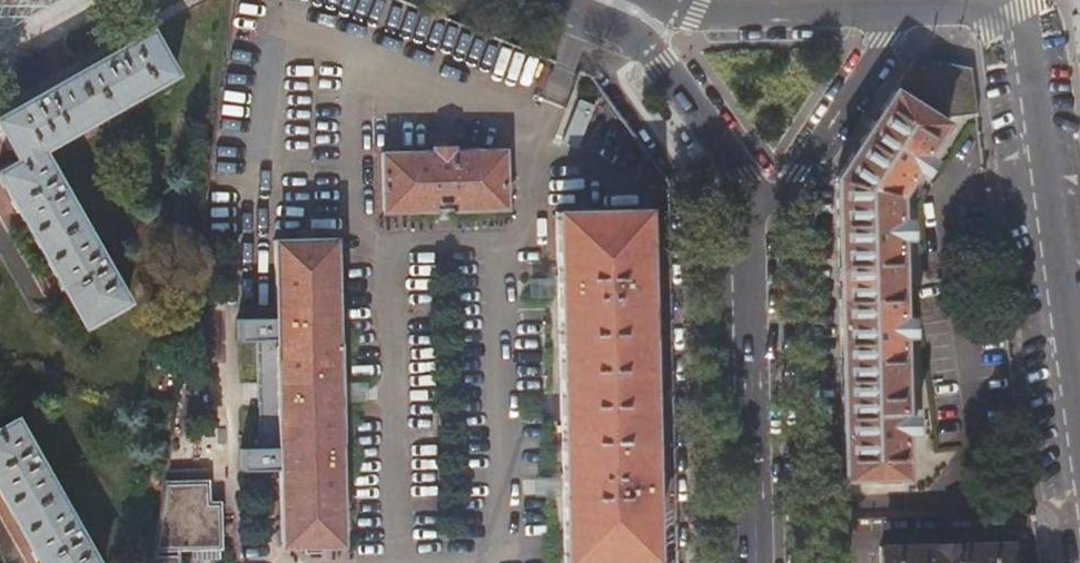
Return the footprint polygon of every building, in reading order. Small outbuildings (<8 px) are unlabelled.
[(89,335),(132,311),(41,150),(175,74),(151,31),(0,116),(0,128),(18,160),(0,170),(0,178),(89,335)] [(835,179),(843,479),(904,478),(903,435),(913,434),(912,417),(902,417),(900,337),(911,337),(910,320),(900,320),(898,241),(908,240),(908,223),(898,223),(897,198),(913,173),(922,179),(931,164),(923,159),(950,117),(977,114),(970,68),(916,56),(835,179)] [(597,133),(615,160),(640,142),(607,97),(591,109),(597,133)] [(384,154),(385,212),(506,210),(505,152),(454,153),(454,149),(434,150),(434,154),(384,154)] [(564,562),(642,562),(653,562),(645,213),(557,215),(564,562)] [(279,443),(281,546),(340,546),(338,442),(340,441),(338,345),(336,345),(334,240),(275,241),(277,346),(256,346),(256,365),(239,365),(240,366),(228,366),(230,424),(241,424),(241,425),(258,424),(258,443),(279,443)] [(231,318),(231,341),(266,340),(265,317),(231,318)] [(39,562),(97,562),(15,419),(0,427),(0,493),(39,562)] [(269,471),(268,448),(233,448),(234,471),(269,471)] [(162,484),(151,562),(179,562),(179,548),(222,548),(221,505),(209,505),(209,484),(200,483),(162,484)] [(994,544),(879,548),(880,562),(1010,562),(1009,544),(994,544)]
